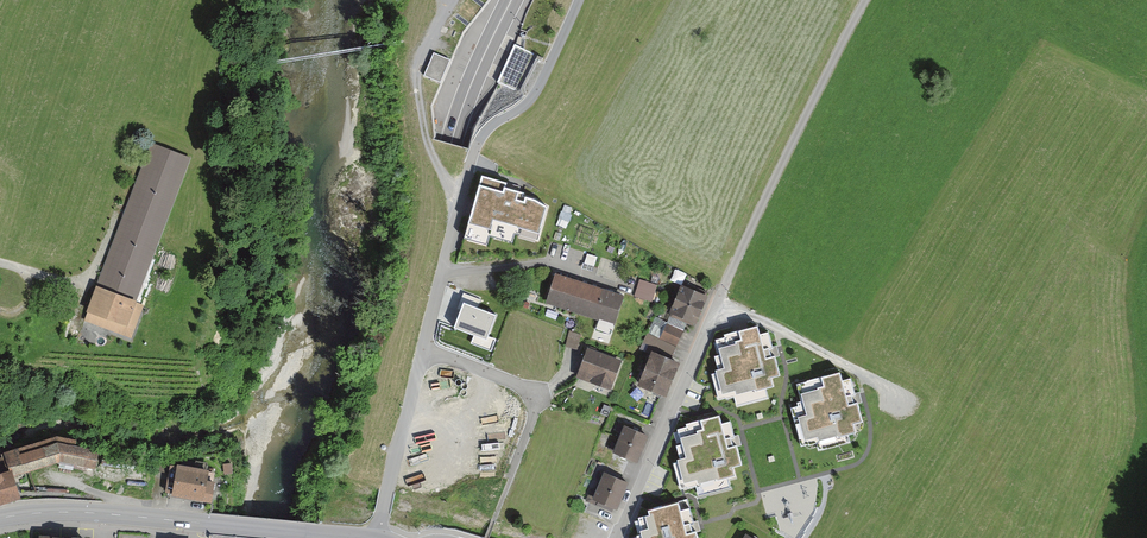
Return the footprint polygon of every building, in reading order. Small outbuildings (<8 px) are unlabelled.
[(515,45),(498,82),(518,91),(535,54),(515,45)] [(434,51),(424,74),(441,82),(451,59),(434,51)] [(191,157),(151,142),(97,284),(86,321),(131,337),(145,305),(138,301),(191,157)] [(483,174),(464,237),(487,244),(490,235),(512,242),(515,234),(539,241),(549,204),(537,198),(525,194),(526,192),(520,190),(521,185),(483,174)] [(624,294),(554,272),(545,301),(615,323),(624,294)] [(657,284),(639,279),(634,296),(651,301),(657,284)] [(708,294),(681,283),(668,312),(696,324),(708,294)] [(683,330),(666,323),(660,337),(677,344),(683,330)] [(579,343),(583,329),(572,326),(568,339),(579,343)] [(670,357),(677,344),(660,337),(647,332),(643,342),(653,346),(652,350),(670,357)] [(738,395),(741,405),(765,399),(763,392),(772,390),(770,383),(781,380),(776,361),(781,358),(779,351),(773,353),(768,338),(762,340),(760,333),(719,344),(724,360),(718,362),(722,376),(713,378),(719,400),(738,395)] [(623,359),(588,347),(577,378),(612,390),(623,359)] [(670,357),(652,350),(637,385),(665,397),(680,361),(670,357)] [(817,439),(820,449),(845,442),(843,436),(852,433),(850,426),(861,423),(855,404),(861,401),(859,394),(852,396),(848,381),(837,384),(835,378),(802,388),(807,404),(800,406),(803,416),(791,420),(798,444),(817,439)] [(698,482),(701,492),(725,486),(723,479),(732,477),(730,470),(741,467),(736,448),(741,445),(739,438),(733,440),(729,425),(722,427),(720,420),(679,432),(684,447),(678,449),(682,463),(673,465),(679,487),(698,482)] [(647,434),(625,424),(614,451),(637,460),(647,434)] [(57,434),(3,450),(5,454),(9,468),(12,467),(14,476),(60,462),(96,469),(99,448),(76,443),(76,438),(57,434)] [(167,492),(174,493),(178,464),(153,461),(152,470),(170,473),(167,492)] [(231,462),(223,464),(224,474),(233,473),(231,462)] [(207,469),(178,464),(174,493),(174,494),(187,496),(212,500),(215,481),(215,473),(207,469)] [(8,501),(20,498),(14,476),(12,467),(9,468),(0,471),(0,503),(8,501)] [(628,480),(605,471),(594,498),(617,507),(628,480)] [(634,537),(696,537),(695,534),(698,530),(697,522),(692,523),(688,500),(645,508),(646,514),(637,516),(641,533),(634,537)]
